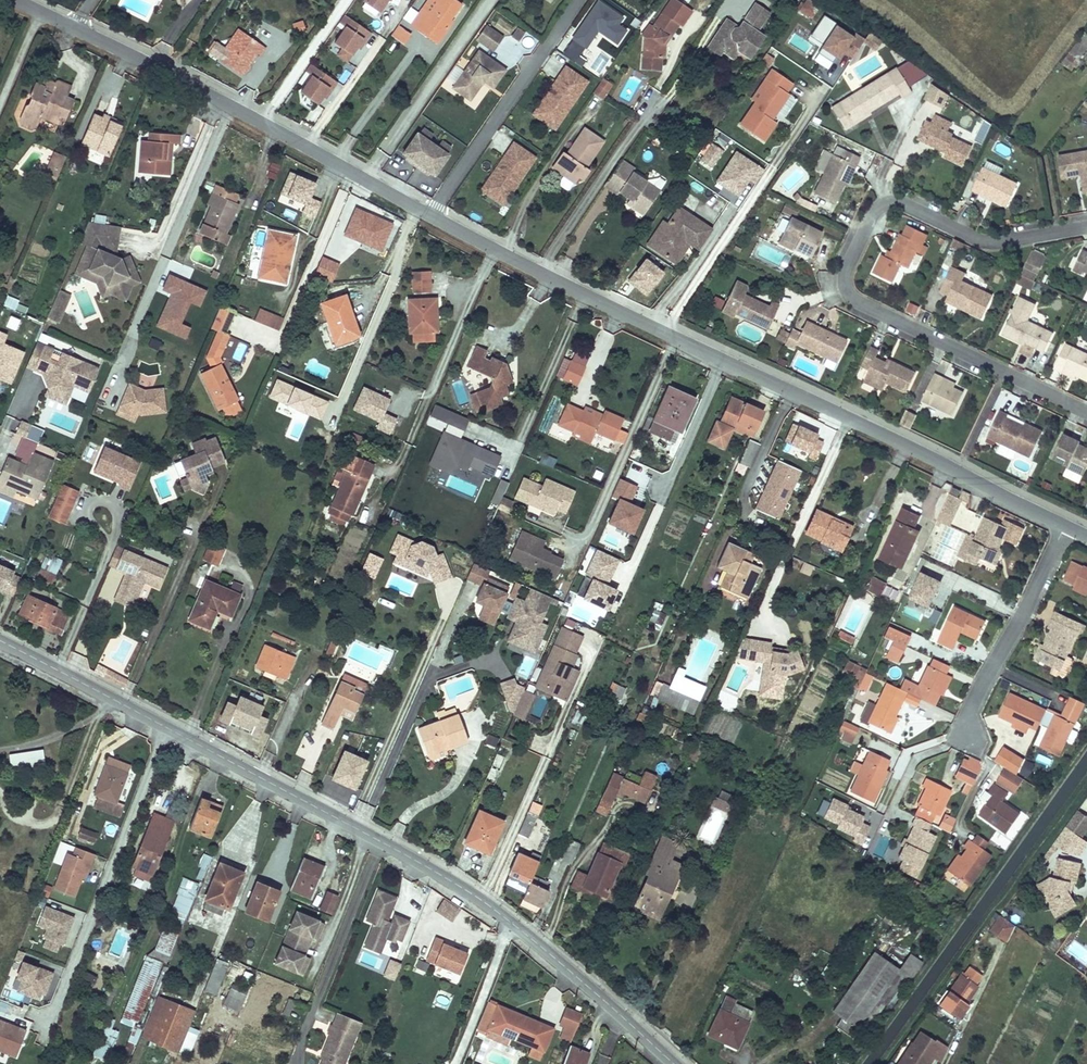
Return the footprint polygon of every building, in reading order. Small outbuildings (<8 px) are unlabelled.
[(363,1),(380,12),(388,0),(364,0),(363,1)] [(419,28),(422,24),(432,30),(431,31),(440,37),(453,19),(452,18),(462,3),(457,0),(438,0),(429,13),(422,8),(412,23),(419,28)] [(438,0),(428,0),(423,8),(429,13),(438,0)] [(619,24),(625,16),(613,8),(601,0),(600,0),(564,52),(576,61),(583,66),(587,60),(580,55),(598,29),(610,38),(618,43),(627,30),(619,24)] [(679,22),(681,24),(692,8),(680,0),(670,0),(662,10),(653,24),(650,22),(642,34),(644,35),(641,55),(658,58),(662,59),(665,42),(661,40),(666,34),(669,36),(679,22)] [(723,51),(735,59),(741,50),(745,49),(753,54),(765,34),(759,29),(771,10),(755,0),(739,27),(726,19),(713,40),(725,48),(723,51)] [(800,9),(811,17),(818,6),(810,0),(806,0),(800,9)] [(346,25),(351,18),(345,14),(341,21),(346,25)] [(825,42),(836,25),(837,23),(825,15),(824,17),(812,34),(825,42)] [(346,25),(334,43),(342,48),(352,55),(357,47),(369,30),(351,18),(346,25)] [(303,19),(293,23),(297,33),(307,30),(303,19)] [(391,33),(403,42),(410,32),(398,23),(391,33)] [(422,24),(419,28),(437,41),(440,37),(431,31),(432,30),(422,24)] [(500,37),(484,25),(475,39),(491,50),(500,37)] [(845,51),(854,36),(836,25),(825,42),(822,46),(841,58),(845,51)] [(218,56),(221,58),(241,28),(237,26),(223,47),(218,56)] [(524,32),(516,27),(511,35),(518,40),(524,32)] [(241,28),(221,58),(242,72),(257,50),(260,52),(265,44),(241,28)] [(371,32),(369,30),(357,47),(360,49),(371,32)] [(1065,54),(1072,60),(1075,56),(1079,58),(1086,47),(1086,33),(1083,30),(1065,54)] [(854,36),(862,41),(866,36),(858,31),(854,36)] [(869,34),(864,42),(876,49),(881,41),(869,34)] [(862,41),(854,36),(845,51),(853,57),(862,41)] [(725,48),(713,40),(709,47),(721,55),(723,51),(725,48)] [(211,52),(218,56),(223,47),(216,43),(211,52)] [(348,60),(352,55),(342,48),(338,53),(348,60)] [(503,68),(477,50),(452,87),(469,98),(483,79),(492,85),(503,68)] [(658,58),(641,55),(640,67),(657,69),(658,58)] [(911,58),(898,66),(911,84),(923,75),(911,58)] [(311,75),(317,67),(311,63),(306,71),(311,75)] [(585,78),(565,65),(557,77),(561,80),(549,97),(545,95),(533,112),(541,118),(544,113),(558,123),(583,87),(580,85),(585,78)] [(311,75),(300,91),(318,104),(325,95),(335,80),(317,67),(311,75)] [(770,81),(757,100),(741,123),(764,140),(777,121),(777,120),(771,116),(776,109),(778,110),(789,92),(787,90),(793,82),(773,68),(766,78),(770,81)] [(869,112),(900,94),(902,98),(911,93),(896,68),(840,102),(852,123),(869,112)] [(613,82),(604,76),(594,91),(603,97),(613,82)] [(561,80),(557,77),(545,95),(549,97),(561,80)] [(38,84),(35,83),(30,95),(32,97),(29,104),(26,104),(21,116),(38,123),(41,116),(44,111),(66,120),(75,98),(68,95),(73,85),(58,78),(56,80),(54,83),(53,87),(46,84),(48,80),(43,78),(42,80),(40,79),(38,84)] [(766,78),(753,97),(757,100),(770,81),(766,78)] [(338,82),(335,80),(325,95),(328,97),(338,82)] [(949,95),(933,84),(925,99),(943,107),(949,95)] [(297,100),(310,108),(314,101),(301,93),(297,100)] [(852,123),(840,102),(832,107),(845,131),(871,115),(869,112),(852,123)] [(44,111),(41,116),(61,124),(64,123),(66,120),(44,111)] [(101,120),(114,125),(117,119),(104,113),(101,120)] [(544,113),(541,118),(555,127),(558,123),(544,113)] [(947,155),(965,164),(974,147),(953,137),(954,134),(949,131),(953,123),(937,115),(935,121),(928,135),(930,143),(944,150),(946,145),(950,147),(948,152),(947,155)] [(38,123),(21,116),(20,118),(22,124),(31,128),(37,126),(38,123)] [(82,144),(90,148),(101,153),(109,156),(121,128),(114,125),(101,120),(94,116),(82,144)] [(929,119),(921,139),(930,143),(928,135),(935,121),(929,119)] [(562,149),(555,160),(557,161),(566,167),(566,168),(563,172),(575,180),(579,173),(584,176),(590,168),(585,165),(602,139),(584,127),(567,153),(562,149)] [(405,159),(417,167),(433,142),(417,131),(402,153),(407,156),(405,159)] [(713,131),(697,155),(703,158),(713,143),(718,134),(713,131)] [(169,174),(170,158),(165,158),(166,142),(172,142),(178,143),(179,133),(160,132),(160,141),(142,140),(140,171),(169,174)] [(533,154),(514,141),(505,153),(509,156),(497,173),(493,171),(481,188),(489,194),(492,189),(506,199),(531,163),(528,161),(533,154)] [(449,154),(433,142),(417,167),(427,174),(429,172),(434,175),(449,154)] [(713,143),(703,158),(712,165),(723,149),(713,143)] [(101,153),(90,148),(89,151),(100,156),(101,153)] [(816,192),(836,201),(845,184),(851,171),(854,172),(861,157),(846,150),(842,157),(834,154),(816,192)] [(1057,155),(1060,174),(1079,171),(1082,173),(1086,191),(1086,150),(1057,155)] [(759,165),(737,151),(717,181),(739,196),(750,179),(759,165)] [(46,176),(56,181),(59,175),(64,162),(64,160),(66,157),(56,152),(46,176)] [(509,156),(505,153),(493,171),(497,173),(509,156)] [(995,199),(1008,205),(1019,183),(1003,175),(1008,167),(990,158),(985,166),(974,189),(982,193),(983,189),(997,196),(995,199)] [(555,160),(552,165),(563,172),(566,168),(566,167),(557,161),(555,160)] [(622,160),(620,162),(634,171),(635,168),(622,160)] [(269,162),(267,177),(277,178),(280,164),(269,162)] [(631,196),(648,209),(661,190),(634,171),(620,162),(605,184),(618,193),(621,190),(631,196)] [(765,169),(759,165),(750,179),(756,183),(765,169)] [(321,200),(311,197),(317,181),(288,171),(277,202),(316,216),(321,200)] [(851,171),(845,184),(847,185),(854,172),(851,171)] [(1083,192),(1086,191),(1082,173),(1079,171),(1060,174),(1061,177),(1079,174),(1083,192)] [(207,203),(211,205),(216,194),(220,195),(223,187),(216,184),(207,203)] [(216,194),(211,205),(199,232),(226,244),(230,234),(226,232),(239,203),(236,202),(224,197),(227,189),(223,187),(220,195),(216,194)] [(227,189),(224,197),(236,202),(239,194),(227,189)] [(492,189),(489,194),(503,203),(506,199),(492,189)] [(983,189),(982,193),(995,199),(997,196),(983,189)] [(796,192),(792,196),(796,201),(801,197),(796,192)] [(645,213),(648,209),(631,196),(628,202),(645,213)] [(669,222),(654,244),(672,257),(686,237),(691,240),(699,245),(711,227),(679,206),(669,222)] [(94,214),(93,221),(105,222),(106,216),(94,214)] [(823,232),(792,217),(783,238),(797,245),(795,248),(811,256),(823,232)] [(649,241),(654,244),(669,222),(664,219),(649,241)] [(110,224),(88,220),(80,239),(88,243),(78,266),(88,270),(90,266),(101,271),(109,289),(124,295),(131,280),(140,277),(130,254),(122,257),(116,254),(110,252),(101,248),(103,242),(107,243),(110,224)] [(121,226),(110,224),(107,243),(111,244),(110,252),(116,254),(121,226)] [(285,283),(290,263),(285,262),(286,257),(291,258),(295,236),(268,230),(258,277),(285,283)] [(875,272),(894,281),(902,263),(909,267),(917,251),(920,252),(924,244),(902,233),(893,251),(890,258),(887,256),(883,254),(875,272)] [(686,237),(672,257),(677,261),(691,240),(686,237)] [(797,245),(783,238),(780,243),(794,249),(795,248),(797,245)] [(966,243),(956,238),(953,245),(962,250),(966,243)] [(1086,270),(1086,250),(1083,248),(1073,268),(1081,272),(1083,268),(1086,270)] [(1048,256),(1034,249),(1032,255),(1045,261),(1048,256)] [(316,269),(314,273),(331,281),(339,263),(322,255),(316,269)] [(1045,261),(1032,255),(1031,256),(1028,263),(1035,266),(1033,269),(1040,272),(1045,261)] [(665,272),(646,257),(628,279),(647,294),(665,272)] [(88,270),(78,266),(76,269),(95,277),(101,292),(109,289),(101,271),(90,266),(88,270)] [(963,308),(983,318),(994,295),(964,281),(967,274),(953,267),(942,290),(950,294),(949,298),(964,306),(963,308)] [(429,273),(413,274),(413,292),(430,292),(429,273)] [(1037,281),(1022,274),(1019,281),(1033,289),(1037,281)] [(7,295),(15,277),(11,275),(7,284),(2,281),(0,285),(0,292),(7,295)] [(200,304),(206,289),(170,275),(163,291),(172,294),(159,326),(186,337),(191,325),(181,322),(190,300),(200,304)] [(737,311),(761,323),(765,315),(773,319),(780,304),(772,301),(770,304),(746,293),(748,289),(745,284),(737,280),(727,302),(723,310),(735,316),(737,311)] [(64,293),(58,291),(48,316),(58,321),(66,304),(62,297),(64,293)] [(345,295),(321,303),(335,343),(341,341),(342,345),(354,341),(353,337),(358,335),(345,295)] [(1038,347),(1045,350),(1054,331),(1029,319),(1036,303),(1021,295),(1003,333),(1021,342),(1022,339),(1027,341),(1038,347)] [(723,310),(727,302),(716,296),(712,305),(723,310)] [(3,306),(26,312),(28,303),(5,297),(3,306)] [(433,307),(436,307),(436,298),(409,300),(410,341),(435,340),(435,331),(437,331),(437,319),(434,319),(433,307)] [(964,306),(949,298),(947,301),(963,308),(964,306)] [(916,315),(920,306),(910,301),(905,310),(916,315)] [(235,312),(220,306),(211,328),(219,331),(225,334),(235,312)] [(253,319),(278,329),(283,318),(257,308),(253,319)] [(773,319),(765,315),(761,323),(769,327),(773,319)] [(20,320),(10,316),(6,326),(16,330),(20,320)] [(798,342),(829,356),(831,352),(841,357),(849,339),(837,334),(835,337),(824,333),(826,329),(807,320),(802,332),(794,328),(787,343),(795,347),(798,342)] [(837,334),(826,329),(824,333),(835,337),(837,334)] [(225,334),(219,331),(209,352),(220,357),(229,336),(225,334)] [(152,338),(149,345),(159,349),(161,342),(152,338)] [(66,405),(73,387),(89,393),(100,368),(37,341),(26,366),(42,373),(46,388),(43,396),(66,405)] [(1027,341),(1026,344),(1022,351),(1033,357),(1038,347),(1027,341)] [(1,343),(0,347),(0,378),(11,383),(23,352),(1,343)] [(1086,379),(1086,353),(1066,343),(1055,367),(1062,371),(1064,368),(1076,374),(1086,379)] [(888,381),(908,391),(918,371),(895,360),(893,364),(887,361),(877,356),(881,349),(873,345),(864,364),(871,367),(867,376),(886,386),(888,381)] [(476,346),(468,364),(490,374),(493,381),(490,387),(477,392),(485,409),(503,402),(500,395),(508,392),(504,383),(511,380),(505,363),(492,357),(490,361),(482,357),(485,350),(476,346)] [(577,385),(589,357),(575,351),(571,361),(564,379),(577,385)] [(220,357),(209,352),(207,358),(212,368),(220,364),(222,364),(219,358),(220,357)] [(841,357),(831,352),(829,356),(839,361),(841,357)] [(558,376),(564,379),(571,361),(565,359),(558,376)] [(201,374),(219,410),(223,408),(237,401),(238,401),(220,364),(212,368),(201,374)] [(280,372),(289,376),(291,370),(282,366),(280,372)] [(1064,368),(1062,371),(1075,377),(1076,374),(1064,368)] [(923,399),(953,413),(964,391),(954,386),(943,382),(945,377),(935,373),(923,399)] [(884,389),(886,386),(867,376),(865,380),(884,389)] [(943,382),(954,386),(956,383),(945,377),(943,382)] [(146,389),(131,382),(129,386),(143,392),(146,392),(146,389)] [(164,387),(146,389),(146,392),(143,392),(129,386),(118,412),(135,420),(139,412),(142,413),(166,411),(164,387)] [(390,399),(363,386),(352,409),(379,422),(376,428),(389,434),(392,428),(397,418),(384,412),(390,399)] [(669,388),(650,432),(674,442),(694,399),(669,388)] [(732,428),(734,429),(745,403),(732,397),(720,423),(732,428)] [(237,401),(223,408),(228,417),(242,411),(237,401)] [(468,418),(434,403),(429,414),(446,422),(463,429),(468,418)] [(745,403),(734,429),(746,434),(747,432),(753,434),(763,411),(745,403)] [(557,425),(573,432),(574,431),(592,439),(595,432),(614,440),(623,419),(604,410),(602,414),(600,418),(582,411),(567,404),(557,425)] [(584,406),(582,411),(600,418),(602,414),(584,406)] [(988,435),(1030,455),(1042,430),(1024,421),(1023,424),(1021,428),(1005,420),(1007,416),(1009,413),(1000,409),(988,435)] [(908,410),(902,423),(911,428),(918,414),(908,410)] [(648,415),(641,430),(647,433),(654,417),(648,415)] [(5,416),(4,429),(16,430),(18,418),(5,416)] [(1023,424),(1007,416),(1005,420),(1021,428),(1023,424)] [(720,423),(716,421),(708,440),(718,445),(720,439),(726,442),(732,428),(720,423)] [(459,438),(463,429),(446,422),(443,431),(459,438)] [(792,428),(786,441),(811,452),(809,456),(817,460),(819,455),(825,442),(816,438),(818,433),(795,422),(792,428)] [(44,430),(31,425),(26,437),(39,443),(44,430)] [(620,429),(616,439),(624,443),(629,432),(620,429)] [(491,475),(499,456),(459,438),(443,431),(428,463),(444,469),(447,461),(464,468),(466,464),(491,475)] [(574,431),(573,432),(571,436),(589,444),(592,439),(574,431)] [(1084,474),(1086,467),(1086,450),(1078,446),(1080,442),(1081,440),(1066,433),(1054,456),(1069,464),(1068,466),(1084,474)] [(191,466),(184,468),(189,481),(193,489),(193,491),(205,495),(209,484),(205,474),(204,471),(212,468),(211,466),(225,460),(215,436),(206,440),(205,438),(191,443),(196,453),(187,457),(191,466)] [(747,466),(750,468),(761,444),(750,439),(740,463),(747,466)] [(95,468),(117,477),(118,475),(124,477),(121,484),(120,486),(128,490),(139,463),(104,447),(95,468)] [(0,475),(0,476),(39,493),(53,460),(32,451),(27,464),(26,467),(21,465),(22,462),(8,456),(0,475)] [(374,463),(348,452),(342,467),(346,469),(328,512),(331,513),(328,519),(344,526),(351,511),(357,496),(360,497),(374,463)] [(556,459),(544,454),(540,462),(553,467),(556,459)] [(187,457),(181,460),(184,468),(191,466),(187,457)] [(801,470),(779,460),(756,509),(778,520),(801,470)] [(740,463),(738,463),(735,471),(743,475),(747,466),(740,463)] [(1080,482),(1084,474),(1068,466),(1064,474),(1080,482)] [(117,477),(95,468),(93,472),(121,484),(124,477),(118,475),(117,477)] [(0,476),(0,482),(37,498),(39,493),(0,476)] [(542,487),(523,478),(515,497),(555,515),(557,509),(565,513),(574,493),(566,489),(562,496),(542,487)] [(634,533),(645,509),(631,502),(638,485),(627,481),(621,478),(614,495),(620,498),(609,522),(634,533)] [(502,498),(509,483),(502,479),(495,495),(502,498)] [(566,489),(545,480),(542,487),(562,496),(566,489)] [(193,489),(189,481),(182,484),(186,492),(193,489)] [(79,489),(62,482),(48,514),(65,521),(66,518),(69,512),(79,489)] [(950,494),(959,498),(963,490),(954,486),(950,494)] [(970,493),(963,490),(959,498),(962,499),(969,503),(970,493)] [(949,493),(935,521),(949,527),(962,499),(959,498),(950,494),(949,493)] [(357,496),(351,511),(353,512),(360,497),(357,496)] [(512,503),(502,498),(497,508),(507,513),(512,503)] [(903,508),(880,557),(901,567),(918,531),(913,529),(919,516),(903,508)] [(821,540),(831,545),(832,543),(841,547),(850,528),(832,519),(833,517),(816,510),(806,532),(821,539),(821,540)] [(66,518),(73,521),(76,514),(69,512),(66,518)] [(833,517),(832,519),(850,528),(851,526),(833,517)] [(998,548),(1003,538),(1008,528),(1003,525),(985,517),(976,537),(967,533),(956,555),(965,559),(968,553),(978,557),(991,563),(998,548)] [(1005,520),(1003,525),(1008,528),(1003,538),(1017,545),(1024,529),(1005,520)] [(520,532),(511,552),(519,556),(516,562),(554,579),(562,561),(540,552),(544,542),(520,532)] [(419,543),(397,534),(390,551),(405,558),(408,567),(420,572),(429,569),(434,583),(450,577),(441,552),(435,555),(432,546),(420,541),(419,543)] [(210,541),(204,557),(218,563),(225,547),(210,541)] [(717,567),(726,571),(732,574),(729,582),(750,592),(761,568),(750,563),(742,559),(746,551),(728,542),(717,567)] [(124,549),(116,546),(109,563),(116,566),(124,549)] [(578,594),(585,597),(598,603),(609,608),(618,588),(608,583),(619,559),(594,548),(582,572),(587,574),(578,594)] [(998,548),(991,563),(995,566),(1003,550),(998,548)] [(117,591),(136,599),(142,584),(139,583),(141,580),(158,588),(167,567),(124,549),(116,566),(126,571),(117,591)] [(408,567),(405,558),(390,551),(387,558),(408,567)] [(746,551),(742,559),(750,563),(754,554),(746,551)] [(519,556),(511,552),(508,558),(516,562),(519,556)] [(968,553),(965,559),(975,564),(978,557),(968,553)] [(284,560),(301,568),(304,563),(286,555),(284,560)] [(40,568),(55,575),(61,560),(53,556),(51,559),(45,557),(40,568)] [(489,570),(473,563),(466,579),(481,586),(475,601),(485,605),(482,611),(495,616),(508,588),(486,578),(489,570)] [(13,595),(20,578),(12,574),(13,571),(0,565),(0,590),(13,595)] [(1075,585),(1086,591),(1086,567),(1084,566),(1081,572),(1075,585)] [(1065,581),(1075,585),(1081,572),(1071,567),(1065,581)] [(40,568),(37,575),(51,582),(55,575),(40,568)] [(732,574),(726,571),(720,585),(747,598),(750,592),(729,582),(732,574)] [(930,606),(942,581),(924,572),(911,597),(930,606)] [(207,578),(189,618),(209,626),(217,607),(231,614),(240,593),(207,578)] [(870,592),(880,597),(885,589),(878,585),(876,588),(873,587),(870,592)] [(1075,585),(1073,590),(1086,596),(1086,591),(1075,585)] [(549,597),(531,589),(525,604),(514,599),(506,616),(517,621),(520,622),(519,627),(515,626),(509,641),(524,647),(528,638),(537,642),(544,627),(537,624),(547,601),(549,597)] [(117,591),(114,599),(133,607),(136,599),(117,591)] [(577,596),(570,593),(566,600),(573,603),(577,596)] [(20,611),(29,616),(37,620),(36,622),(54,630),(57,622),(65,626),(71,613),(29,594),(20,611)] [(272,598),(267,611),(273,613),(278,601),(272,598)] [(653,609),(661,613),(664,606),(656,602),(653,609)] [(569,608),(563,605),(559,614),(565,616),(569,608)] [(953,649),(962,632),(974,638),(983,620),(953,606),(937,642),(953,649)] [(492,624),(495,616),(482,611),(479,618),(492,624)] [(1052,618),(1066,625),(1069,617),(1056,611),(1052,618)] [(661,613),(656,624),(661,626),(666,615),(661,613)] [(1044,645),(1038,659),(1054,667),(1060,670),(1066,655),(1077,630),(1082,633),(1086,625),(1069,617),(1066,625),(1052,618),(1048,629),(1051,630),(1044,645)] [(983,620),(974,638),(977,640),(986,622),(983,620)] [(57,622),(54,630),(62,634),(65,626),(57,622)] [(909,639),(886,628),(882,637),(892,642),(905,648),(909,639)] [(582,639),(562,630),(536,689),(556,698),(560,689),(570,694),(577,677),(570,674),(571,670),(577,658),(574,657),(582,639)] [(854,638),(839,631),(836,637),(851,644),(854,638)] [(752,638),(743,636),(735,654),(748,657),(752,638)] [(528,638),(524,647),(533,651),(537,642),(528,638)] [(762,680),(779,683),(780,675),(785,673),(804,667),(797,649),(792,651),(787,653),(770,649),(771,647),(772,642),(752,638),(748,657),(765,660),(762,680)] [(338,645),(332,642),(326,655),(332,657),(338,645)] [(905,648),(892,642),(889,650),(902,655),(905,648)] [(1034,657),(1038,659),(1044,645),(1040,643),(1034,657)] [(266,644),(257,664),(265,668),(263,673),(274,678),(276,673),(285,677),(294,656),(266,644)] [(902,655),(889,650),(885,658),(898,663),(902,655)] [(1072,658),(1066,655),(1060,670),(1054,667),(1051,673),(1062,679),(1064,678),(1066,675),(1067,673),(1073,661),(1072,658)] [(754,662),(752,677),(759,678),(761,663),(754,662)] [(862,668),(848,662),(844,673),(857,679),(855,683),(859,686),(865,673),(860,671),(862,668)] [(914,696),(918,699),(934,706),(939,695),(937,694),(946,674),(928,666),(918,687),(914,696)] [(107,667),(104,674),(125,685),(129,678),(107,667)] [(680,669),(677,676),(684,679),(686,672),(685,672),(680,669)] [(873,677),(865,673),(859,686),(862,687),(860,692),(866,694),(873,677)] [(345,674),(341,681),(353,687),(352,689),(362,693),(367,684),(345,674)] [(946,674),(937,694),(939,695),(942,696),(951,677),(946,674)] [(652,694),(693,713),(705,689),(684,679),(677,676),(671,688),(657,682),(652,694)] [(333,727),(340,712),(338,711),(341,704),(355,710),(362,693),(352,689),(353,687),(341,681),(333,700),(335,701),(331,708),(330,707),(323,723),(333,727)] [(918,687),(904,681),(900,689),(906,692),(906,693),(914,696),(918,687)] [(895,717),(902,701),(906,693),(906,692),(900,689),(887,683),(876,706),(868,723),(887,732),(895,717)] [(523,688),(516,685),(509,698),(517,701),(523,688)] [(612,701),(611,701),(619,705),(625,690),(618,686),(618,687),(612,701)] [(570,694),(560,689),(556,698),(566,702),(570,694)] [(721,690),(715,703),(732,711),(738,698),(721,690)] [(914,696),(906,693),(902,701),(915,707),(918,699),(914,696)] [(998,716),(1013,723),(1028,731),(1030,727),(1037,730),(1039,726),(1048,730),(1039,747),(1059,757),(1074,724),(1009,694),(998,716)] [(268,719),(259,715),(263,705),(239,695),(236,703),(227,699),(219,719),(228,723),(228,722),(252,732),(251,733),(260,737),(268,719)] [(640,713),(651,718),(658,702),(647,698),(640,713)] [(861,719),(868,723),(876,706),(868,703),(861,719)] [(338,711),(340,712),(351,717),(355,710),(341,704),(338,711)] [(437,713),(440,721),(456,715),(454,708),(444,712),(443,711),(437,713)] [(572,719),(583,724),(586,717),(575,712),(572,719)] [(640,713),(637,719),(650,725),(653,718),(651,718),(640,713)] [(440,721),(417,729),(427,756),(429,756),(430,759),(446,753),(445,750),(443,745),(447,744),(448,749),(467,742),(458,715),(440,721)] [(895,717),(887,732),(891,734),(898,719),(895,717)] [(858,728),(844,721),(844,722),(843,722),(842,724),(839,730),(854,736),(858,728)] [(1028,731),(1013,723),(1011,727),(1026,735),(1028,731)] [(489,734),(485,743),(496,748),(499,738),(489,734)] [(690,753),(699,757),(705,744),(696,740),(690,753)] [(299,754),(315,763),(320,753),(304,744),(299,754)] [(497,753),(502,756),(506,748),(500,746),(497,753)] [(12,772),(46,764),(42,747),(9,754),(12,772)] [(367,760),(344,750),(331,780),(355,790),(367,760)] [(882,785),(876,782),(883,769),(887,759),(870,751),(851,792),(873,802),(882,785)] [(488,772),(484,780),(494,784),(506,757),(502,756),(497,753),(496,754),(488,772)] [(690,753),(687,759),(696,763),(699,757),(690,753)] [(106,766),(126,774),(129,766),(109,759),(106,766)] [(979,760),(976,759),(971,770),(976,773),(980,765),(979,760)] [(94,808),(119,817),(124,805),(115,802),(126,774),(106,766),(95,794),(98,796),(94,808)] [(883,769),(876,782),(882,785),(888,771),(883,769)] [(640,786),(613,774),(602,800),(601,799),(596,810),(607,815),(616,795),(619,790),(624,792),(646,803),(657,779),(645,774),(640,786)] [(916,805),(919,807),(933,813),(938,816),(950,790),(926,778),(921,787),(924,789),(916,805)] [(979,797),(986,802),(978,813),(1006,834),(1019,815),(1002,802),(1007,796),(992,785),(987,791),(985,790),(979,797)] [(529,811),(538,816),(545,801),(535,796),(529,811)] [(48,802),(54,805),(57,799),(50,797),(48,802)] [(711,806),(724,811),(728,804),(715,798),(711,806)] [(835,831),(863,843),(870,825),(862,822),(866,812),(831,799),(830,802),(824,799),(819,811),(825,814),(823,818),(838,824),(835,831)] [(220,814),(212,811),(214,806),(200,800),(189,829),(210,837),(220,814)] [(174,822),(179,824),(184,809),(170,804),(164,818),(174,822)] [(728,804),(724,811),(730,814),(734,806),(728,804)] [(933,813),(919,807),(917,812),(931,818),(933,813)] [(1080,835),(1086,826),(1086,815),(1079,809),(1067,826),(1078,833),(1080,835)] [(479,810),(465,841),(490,853),(503,821),(479,810)] [(522,826),(518,833),(528,838),(538,816),(529,811),(526,816),(522,826)] [(154,815),(133,866),(153,874),(174,822),(164,818),(154,815)] [(897,859),(901,861),(917,869),(933,835),(926,832),(930,825),(914,817),(911,824),(912,825),(897,859)] [(953,821),(946,818),(945,821),(940,819),(936,827),(947,833),(953,821)] [(1078,833),(1067,826),(1043,859),(1048,862),(1060,845),(1067,850),(1078,833)] [(82,828),(79,837),(94,843),(98,834),(82,828)] [(1078,833),(1067,850),(1079,856),(1086,845),(1086,840),(1083,837),(1080,835),(1078,833)] [(987,842),(976,834),(971,841),(982,849),(987,842)] [(656,855),(670,862),(678,845),(662,838),(656,855)] [(961,857),(950,873),(968,886),(990,855),(982,849),(971,841),(968,839),(963,847),(966,849),(961,857)] [(562,860),(570,864),(571,863),(580,844),(572,840),(562,860)] [(572,887),(589,895),(591,890),(596,893),(604,897),(608,889),(614,891),(618,883),(612,881),(619,864),(625,866),(631,854),(603,842),(588,877),(578,873),(572,887)] [(54,891),(81,897),(91,851),(65,845),(54,891)] [(197,866),(208,870),(213,857),(203,853),(197,866)] [(510,873),(530,882),(536,868),(539,863),(519,853),(510,873)] [(946,870),(950,873),(961,857),(958,854),(946,870)] [(650,875),(637,902),(634,909),(658,920),(661,912),(682,867),(670,862),(656,855),(647,874),(650,875)] [(1080,863),(1059,858),(1054,878),(1051,877),(1047,896),(1053,898),(1051,907),(1057,916),(1075,905),(1070,896),(1068,892),(1070,882),(1073,883),(1076,884),(1080,863)] [(303,859),(290,890),(311,899),(324,868),(303,859)] [(917,869),(901,861),(897,868),(914,876),(917,869)] [(202,907),(220,915),(223,908),(228,909),(242,877),(228,871),(230,868),(221,865),(202,907)] [(228,871),(242,877),(243,874),(230,868),(228,871)] [(199,884),(184,877),(177,893),(192,899),(199,884)] [(1047,896),(1051,877),(1038,886),(1051,907),(1053,898),(1047,896)] [(887,878),(880,889),(893,897),(900,885),(887,878)] [(520,904),(533,910),(535,905),(542,908),(549,891),(545,889),(548,884),(540,881),(538,886),(530,882),(525,892),(522,899),(520,904)] [(257,882),(256,886),(266,891),(268,887),(257,882)] [(44,884),(42,895),(49,896),(51,886),(44,884)] [(266,891),(256,886),(245,912),(268,922),(280,892),(268,887),(266,891)] [(397,896),(379,889),(367,920),(374,923),(369,936),(373,947),(384,942),(386,938),(396,942),(397,939),(401,940),(410,919),(395,913),(392,921),(387,919),(397,896)] [(608,889),(604,897),(610,899),(614,891),(608,889)] [(338,896),(328,892),(320,911),(330,914),(338,896)] [(171,909),(186,915),(192,899),(177,893),(171,909)] [(452,920),(459,906),(442,898),(435,911),(452,920)] [(35,926),(45,930),(39,945),(59,953),(74,916),(44,904),(35,926)] [(883,922),(892,927),(902,912),(892,906),(883,922)] [(186,915),(171,909),(155,948),(146,955),(166,964),(186,915)] [(318,921),(297,912),(286,938),(308,947),(311,938),(318,921)] [(1009,942),(1017,925),(1003,915),(992,929),(1009,942)] [(323,923),(318,921),(311,938),(316,939),(323,923)] [(373,947),(369,936),(365,945),(380,951),(384,942),(373,947)] [(308,947),(286,938),(275,963),(297,972),(304,956),(308,947)] [(426,961),(460,974),(468,954),(443,944),(444,942),(435,938),(426,961)] [(884,1005),(905,975),(900,971),(874,953),(834,1011),(843,1018),(837,1027),(852,1038),(859,1029),(865,1033),(884,1005)] [(97,963),(113,969),(116,961),(100,955),(97,963)] [(121,1017),(137,1024),(162,962),(146,955),(121,1017)] [(891,1009),(922,963),(911,955),(900,971),(905,975),(884,1005),(891,1009)] [(309,958),(304,956),(297,972),(302,974),(309,958)] [(383,976),(395,980),(401,962),(389,958),(383,976)] [(418,958),(413,970),(424,975),(429,963),(418,958)] [(21,959),(9,988),(42,1001),(54,972),(21,959)] [(216,960),(204,990),(215,995),(227,964),(216,960)] [(239,983),(247,987),(253,975),(244,971),(239,983)] [(970,997),(978,987),(961,974),(937,1008),(938,1008),(936,1012),(941,1016),(944,1012),(956,1021),(968,1005),(966,1003),(965,1002),(968,996),(970,997)] [(223,1006),(239,1013),(248,992),(232,985),(223,1006)] [(164,998),(157,995),(140,1036),(147,1039),(164,998)] [(196,1010),(164,998),(147,1039),(179,1051),(196,1010)] [(303,1005),(288,999),(282,1015),(289,1018),(292,1010),(299,1013),(303,1005)] [(553,1029),(488,1001),(477,1029),(487,1033),(485,1036),(507,1046),(510,1038),(531,1046),(543,1052),(553,1029)] [(709,1036),(726,1044),(727,1041),(738,1046),(749,1024),(748,1024),(730,1015),(735,1005),(725,1001),(709,1036)] [(735,1005),(730,1015),(748,1024),(753,1014),(735,1005)] [(564,1031),(574,1035),(582,1015),(568,1009),(560,1025),(566,1027),(564,1031)] [(112,1029),(114,1019),(103,1018),(96,1058),(110,1060),(116,1029),(112,1029)] [(27,1029),(0,1019),(0,1052),(17,1057),(27,1029)] [(141,1028),(134,1025),(127,1041),(135,1043),(141,1028)] [(356,1037),(330,1026),(327,1035),(330,1036),(323,1052),(326,1054),(323,1060),(322,1063),(345,1063),(356,1037)] [(179,1051),(190,1055),(199,1032),(189,1028),(179,1051)] [(948,1048),(936,1040),(935,1042),(921,1032),(913,1043),(916,1045),(903,1063),(928,1063),(932,1059),(940,1063),(948,1048)] [(727,1041),(726,1044),(737,1049),(738,1046),(727,1041)] [(897,1063),(899,1063),(903,1063),(916,1045),(913,1043),(912,1042),(897,1063)] [(543,1052),(531,1046),(527,1054),(540,1060),(543,1052)] [(562,1063),(577,1063),(580,1063),(585,1063),(589,1054),(569,1046),(562,1063)] [(43,1059),(26,1052),(21,1063),(41,1063),(43,1059)]
